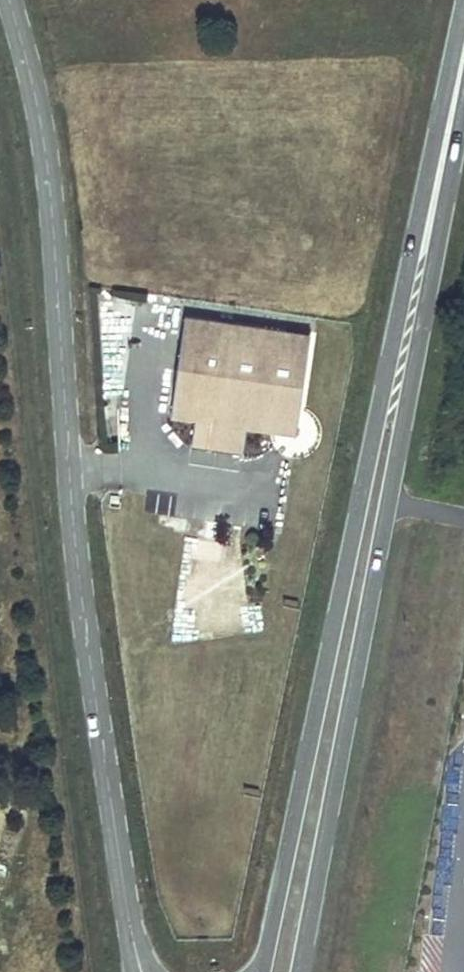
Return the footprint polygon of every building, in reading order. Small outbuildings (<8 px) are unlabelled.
[(285,331),(186,318),(173,418),(198,421),(195,445),(245,452),(248,428),(273,431),(276,405),(301,409),(307,358),(282,355),(285,331)] [(310,334),(285,331),(282,355),(307,358),(310,334)] [(301,409),(276,405),(273,431),(297,434),(301,409)]
